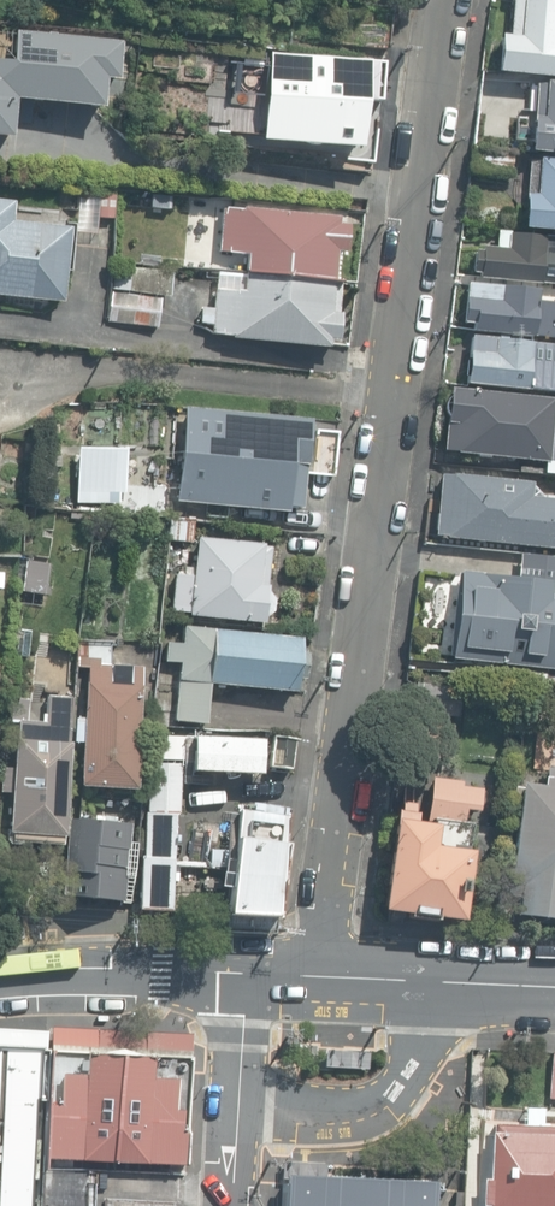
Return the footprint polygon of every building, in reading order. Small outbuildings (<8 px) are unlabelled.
[(554,78),(554,2),(533,0),(523,0),(523,1),(515,0),(513,0),(509,36),(500,35),(496,72),(554,78)] [(121,43),(15,31),(12,63),(0,62),(0,137),(10,138),(14,100),(101,110),(105,80),(117,81),(121,43)] [(260,141),(356,151),(361,103),(380,105),(384,68),(365,66),(365,63),(269,53),(260,141)] [(477,107),(519,111),(521,86),(479,81),(477,107)] [(545,82),(545,85),(533,84),(527,152),(554,154),(554,83),(545,82)] [(538,158),(538,161),(528,160),(521,228),(554,232),(554,160),(538,158)] [(60,302),(69,229),(11,222),(14,202),(0,200),(0,295),(60,302)] [(247,254),(244,273),(332,283),(335,252),(345,253),(348,225),(338,224),(338,218),(242,207),(242,210),(222,208),(221,216),(207,214),(205,228),(220,230),(218,251),(247,254)] [(554,284),(554,236),(497,232),(496,248),(482,246),(481,251),(474,250),(472,273),(479,274),(479,278),(539,284),(540,283),(554,284)] [(111,289),(169,297),(172,271),(131,267),(131,271),(113,269),(111,289)] [(340,283),(332,283),(244,273),(244,275),(216,272),(212,309),(201,308),(199,323),(212,324),(211,334),(230,336),(230,339),(327,349),(328,341),(336,342),(339,314),(337,314),(340,283)] [(554,338),(554,311),(542,310),(542,317),(537,316),(539,289),(467,282),(463,323),(473,323),(472,331),(554,338)] [(107,321),(156,327),(159,298),(110,292),(107,321)] [(465,383),(515,387),(515,391),(551,394),(552,385),(554,386),(554,355),(531,353),(532,339),(469,333),(465,383)] [(554,474),(554,401),(554,399),(449,389),(443,451),(454,452),(453,454),(538,462),(537,473),(554,474)] [(174,501),(286,512),(287,508),(299,509),(303,466),(306,466),(311,420),(183,407),(174,501)] [(76,453),(60,452),(59,465),(75,466),(76,453)] [(554,549),(554,498),(531,496),(533,482),(451,473),(451,475),(441,474),(435,535),(445,536),(444,538),(554,549)] [(119,513),(163,516),(165,487),(121,484),(119,513)] [(167,540),(190,543),(193,520),(170,517),(167,540)] [(187,616),(262,624),(263,617),(271,612),(273,600),(267,594),(268,586),(266,585),(270,548),(263,547),(263,544),(197,537),(193,575),(174,573),(170,611),(188,613),(187,616)] [(22,591),(44,594),(46,572),(25,570),(22,591)] [(554,670),(554,583),(458,571),(447,657),(554,670)] [(173,720),(204,723),(209,683),(294,692),(295,677),(304,678),(306,654),(298,653),(299,639),(183,626),(181,644),(167,642),(165,660),(179,661),(173,720)] [(79,786),(134,789),(139,699),(151,700),(152,683),(141,682),(141,667),(110,665),(111,642),(80,640),(79,667),(86,667),(84,717),(74,717),(73,742),(81,742),(79,786)] [(138,665),(153,667),(155,644),(140,643),(138,665)] [(10,840),(60,844),(61,837),(63,837),(70,743),(67,742),(71,697),(46,695),(44,722),(27,720),(16,720),(8,832),(11,832),(10,840)] [(10,718),(27,720),(29,698),(13,696),(10,718)] [(190,736),(159,734),(157,759),(189,761),(190,736)] [(268,765),(294,768),(298,737),(271,734),(268,765)] [(260,740),(193,737),(191,771),(259,773),(260,740)] [(149,763),(147,810),(177,812),(179,764),(149,763)] [(554,919),(554,769),(545,767),(543,785),(520,782),(507,887),(514,888),(511,913),(554,919)] [(405,917),(434,921),(434,917),(461,920),(470,851),(467,851),(470,823),(464,822),(466,809),(478,811),(481,788),(462,785),(463,781),(432,777),(426,821),(430,821),(429,825),(415,823),(416,816),(413,815),(414,803),(400,801),(399,811),(396,810),(394,820),(390,820),(379,909),(406,913),(405,917)] [(223,924),(272,926),(288,802),(269,800),(268,807),(238,803),(230,865),(217,863),(216,878),(228,880),(223,924)] [(137,909),(169,910),(172,813),(144,812),(142,856),(140,855),(140,859),(134,858),(133,881),(138,881),(137,909)] [(67,898),(125,902),(131,822),(73,818),(67,898)] [(201,918),(223,919),(223,905),(201,904),(201,918)] [(42,1205),(86,1205),(87,1170),(185,1175),(192,1034),(49,1027),(47,1047),(45,1106),(42,1205)] [(47,1047),(0,1045),(0,1205),(23,1205),(26,1105),(45,1106),(47,1047)] [(490,1123),(488,1179),(482,1178),(480,1204),(486,1205),(554,1205),(554,1126),(490,1123)] [(431,1180),(281,1173),(279,1205),(430,1205),(431,1180)] [(463,1192),(454,1192),(453,1205),(462,1205),(463,1192)]
